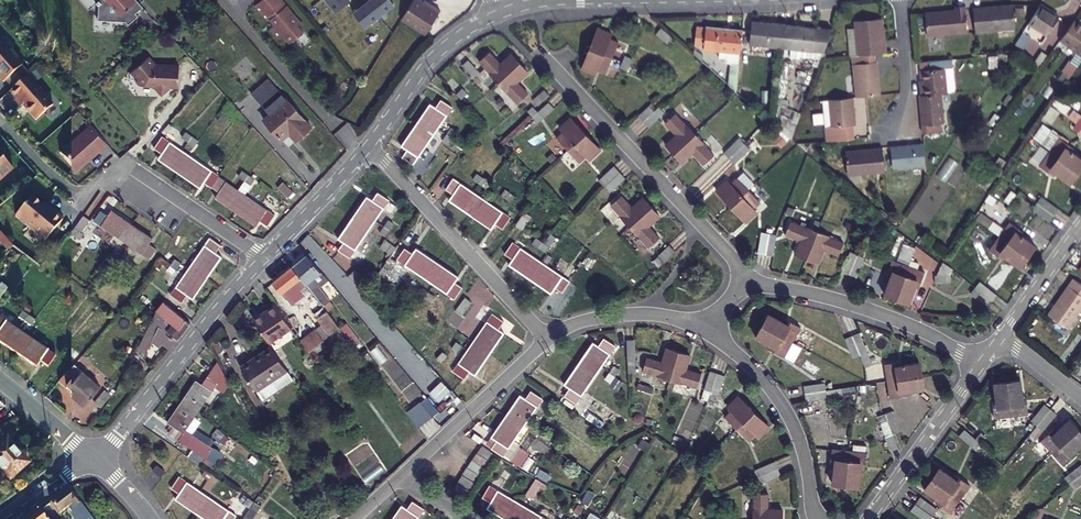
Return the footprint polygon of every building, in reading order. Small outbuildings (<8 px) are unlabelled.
[(135,0),(93,0),(96,4),(94,19),(124,22),(126,25),(136,16),(135,13),(141,7),(135,0)] [(296,14),(284,0),(253,0),(265,13),(267,11),(273,18),(270,21),(279,32),(284,28),(289,34),(302,23),(295,15),(296,14)] [(335,8),(346,0),(329,0),(335,8)] [(392,0),(369,0),(379,13),(393,2),(392,0)] [(405,2),(391,23),(415,38),(431,14),(421,8),(419,11),(405,2)] [(1059,15),(1042,3),(1031,21),(1048,33),(1059,15)] [(925,14),(928,37),(967,32),(964,6),(955,7),(955,11),(925,14)] [(1012,6),(973,10),(975,33),(1015,29),(1012,6)] [(853,20),(857,55),(873,53),(886,51),(885,39),(883,39),(880,17),(853,20)] [(1073,21),(1059,40),(1075,51),(1080,55),(1080,27),(1073,21)] [(781,50),(783,25),(750,23),(749,47),(781,50)] [(783,25),(781,50),(812,52),(822,52),(830,28),(783,25)] [(672,41),(656,27),(651,32),(667,46),(672,41)] [(590,49),(611,58),(618,43),(609,39),(611,33),(598,28),(590,49)] [(739,54),(741,31),(705,28),(705,30),(695,29),(694,46),(703,47),(703,50),(719,52),(718,58),(728,59),(728,53),(739,54)] [(830,28),(822,52),(826,53),(835,29),(830,28)] [(17,68),(19,66),(14,60),(14,57),(9,51),(6,51),(0,45),(0,82),(2,81),(11,72),(19,81),(24,76),(17,68)] [(693,55),(701,62),(702,55),(694,48),(693,55)] [(1041,48),(1032,62),(1039,67),(1048,53),(1041,48)] [(611,58),(590,49),(581,69),(594,74),(596,71),(604,74),(611,58)] [(812,52),(781,50),(781,58),(812,60),(812,52)] [(1077,66),(1080,60),(1080,55),(1075,51),(1069,61),(1077,66)] [(497,83),(518,63),(510,54),(500,64),(489,52),(478,62),(497,83)] [(987,53),(989,65),(996,64),(995,52),(987,53)] [(147,53),(128,69),(138,81),(152,82),(160,91),(169,83),(177,84),(179,63),(154,61),(147,53)] [(728,53),(728,59),(727,68),(731,68),(731,67),(738,68),(739,54),(728,53)] [(865,96),(880,94),(876,61),(874,61),(873,53),(857,55),(852,55),(857,97),(865,96)] [(473,66),(462,54),(455,60),(466,72),(473,66)] [(920,84),(921,94),(941,92),(954,90),(951,57),(919,61),(921,85),(920,84)] [(518,63),(497,83),(516,104),(527,94),(516,81),(526,72),(518,63)] [(736,81),(738,68),(731,67),(731,68),(728,86),(734,91),(735,92),(735,90),(736,81)] [(2,81),(9,89),(19,81),(11,72),(2,81)] [(9,89),(5,93),(12,100),(14,99),(19,105),(33,120),(50,105),(24,76),(19,81),(9,89)] [(295,90),(292,86),(274,102),(277,106),(295,90)] [(549,95),(543,88),(532,99),(538,105),(549,95)] [(295,90),(277,106),(271,111),(289,131),(297,125),(303,132),(319,119),(295,90)] [(460,90),(455,95),(461,100),(465,95),(460,90)] [(941,92),(921,94),(920,94),(924,133),(941,131),(940,122),(944,122),(941,92)] [(826,127),(828,141),(855,138),(853,124),(857,124),(853,97),(828,100),(823,101),(826,127)] [(416,124),(431,134),(449,107),(440,101),(436,107),(430,104),(416,124)] [(553,109),(547,102),(536,113),(531,117),(538,124),(553,109)] [(637,117),(643,123),(659,108),(653,102),(637,117)] [(659,108),(643,123),(647,128),(663,112),(659,108)] [(527,113),(531,117),(536,113),(532,109),(527,113)] [(674,153),(693,134),(673,113),(663,122),(675,134),(665,144),(674,153)] [(1072,127),(1080,134),(1080,117),(1080,116),(1072,127)] [(566,151),(585,134),(570,118),(559,128),(563,132),(555,140),(566,151)] [(458,123),(452,119),(446,129),(452,132),(458,123)] [(96,150),(105,142),(97,134),(89,124),(57,152),(72,169),(95,149),(96,150)] [(431,134),(416,124),(401,145),(407,149),(402,156),(412,162),(431,134)] [(778,133),(773,139),(780,146),(786,141),(778,133)] [(585,134),(566,151),(577,164),(585,156),(588,160),(599,149),(585,134)] [(693,134),(674,153),(682,162),(693,152),(704,164),(714,156),(693,134)] [(441,141),(448,145),(451,140),(445,136),(441,141)] [(188,143),(194,147),(198,141),(192,137),(188,143)] [(722,152),(728,158),(744,143),(739,137),(722,152)] [(177,171),(188,156),(160,138),(154,148),(161,153),(157,157),(177,171)] [(1077,172),(1080,166),(1080,159),(1065,148),(1068,145),(1058,138),(1048,152),(1077,172)] [(203,145),(198,141),(194,147),(199,150),(203,145)] [(444,151),(448,145),(441,141),(438,147),(444,151)] [(748,147),(744,143),(728,158),(731,162),(748,147)] [(926,164),(924,143),(892,147),(895,168),(926,164)] [(884,172),(881,148),(847,150),(849,174),(884,172)] [(1077,172),(1048,152),(1037,166),(1047,173),(1050,169),(1069,183),(1077,172)] [(188,156),(177,171),(199,186),(202,181),(210,186),(217,176),(188,156)] [(937,175),(946,180),(957,162),(948,156),(937,175)] [(10,170),(0,159),(0,179),(10,170)] [(435,163),(431,160),(422,172),(427,175),(435,163)] [(603,189),(618,173),(614,169),(599,186),(603,189)] [(625,179),(618,173),(603,189),(610,195),(625,179)] [(963,175),(961,182),(973,185),(975,178),(963,175)] [(217,176),(210,186),(217,192),(214,196),(236,211),(246,196),(217,176)] [(253,187),(257,181),(251,177),(246,182),(253,187)] [(730,206),(747,190),(735,177),(729,184),(725,180),(715,190),(730,206)] [(486,188),(491,182),(485,178),(481,185),(486,188)] [(470,213),(480,199),(452,179),(444,190),(452,195),(450,199),(470,213)] [(257,181),(253,187),(258,191),(262,185),(257,181)] [(491,182),(486,188),(492,192),(496,186),(491,182)] [(747,190),(730,206),(745,222),(756,212),(751,207),(758,202),(747,190)] [(352,218),(367,228),(386,200),(376,194),(371,201),(366,197),(352,218)] [(246,196),(236,211),(256,225),(259,220),(266,225),(273,215),(246,196)] [(29,197),(12,215),(41,241),(59,221),(51,213),(49,215),(29,197)] [(630,227),(650,208),(642,199),(632,208),(622,197),(612,207),(630,227)] [(480,199),(470,213),(490,227),(493,222),(500,227),(507,217),(480,199)] [(1037,204),(1055,216),(1058,211),(1041,199),(1037,204)] [(1049,223),(1055,216),(1037,204),(1032,211),(1049,223)] [(650,208),(630,227),(649,248),(660,239),(648,226),(659,217),(650,208)] [(121,239),(131,225),(109,210),(106,216),(99,211),(88,229),(94,233),(100,225),(121,239)] [(89,219),(83,215),(71,232),(77,236),(89,219)] [(367,228),(352,218),(338,238),(344,242),(338,250),(354,260),(359,252),(353,249),(367,228)] [(806,257),(816,231),(788,220),(783,233),(798,239),(793,252),(806,257)] [(999,236),(1027,256),(1034,246),(1015,232),(1017,229),(1008,224),(999,236)] [(131,225),(121,239),(139,252),(134,259),(143,266),(155,248),(148,243),(151,238),(131,225)] [(376,234),(383,239),(387,232),(381,228),(376,234)] [(767,253),(774,234),(768,231),(760,250),(767,253)] [(816,231),(806,257),(818,262),(823,249),(838,254),(843,242),(816,231)] [(379,245),(383,239),(376,234),(372,240),(379,245)] [(781,236),(774,234),(767,253),(774,256),(781,236)] [(1027,256),(999,236),(989,251),(997,256),(1000,253),(1019,267),(1027,256)] [(189,266),(204,276),(218,255),(214,252),(219,245),(208,238),(189,266)] [(380,248),(392,253),(395,245),(384,240),(380,248)] [(530,278),(540,263),(512,244),(505,254),(512,258),(509,264),(530,278)] [(540,249),(546,253),(550,248),(544,244),(540,249)] [(110,256),(114,250),(107,245),(103,251),(110,256)] [(902,245),(897,260),(909,264),(915,249),(902,245)] [(426,279),(436,263),(414,248),(411,254),(404,249),(392,268),(400,273),(405,265),(426,279)] [(550,248),(546,253),(554,259),(557,253),(550,248)] [(658,258),(663,262),(673,252),(669,248),(658,258)] [(174,255),(179,259),(184,253),(178,249),(174,255)] [(119,253),(114,250),(110,256),(115,259),(119,253)] [(841,271),(847,273),(854,254),(848,251),(841,271)] [(673,252),(663,262),(663,263),(674,253),(673,252)] [(307,254),(291,267),(321,305),(328,300),(318,286),(328,280),(325,276),(307,254)] [(854,254),(847,273),(854,276),(862,256),(854,254)] [(181,262),(174,257),(167,267),(174,272),(181,262)] [(652,264),(656,268),(662,263),(657,259),(652,264)] [(896,299),(907,267),(891,262),(887,272),(891,273),(884,294),(896,299)] [(436,263),(426,279),(453,296),(460,287),(452,281),(456,276),(436,263)] [(540,263),(530,278),(550,292),(554,287),(560,291),(567,281),(540,263)] [(204,276),(189,266),(170,293),(181,300),(186,293),(190,296),(204,276)] [(321,305),(291,267),(272,281),(280,292),(289,285),(328,333),(337,326),(321,305)] [(907,267),(896,299),(908,303),(916,283),(920,285),(924,274),(907,267)] [(944,279),(930,278),(929,286),(944,287),(944,279)] [(972,279),(965,288),(970,293),(973,289),(985,298),(990,292),(972,279)] [(1073,280),(1049,315),(1067,328),(1080,309),(1080,286),(1073,280)] [(414,298),(420,288),(416,285),(410,295),(414,298)] [(428,293),(420,288),(414,298),(421,303),(428,293)] [(473,342),(488,352),(501,332),(496,328),(500,321),(464,296),(444,323),(449,326),(463,306),(486,322),(473,342)] [(140,339),(149,344),(152,339),(157,343),(161,338),(170,345),(188,322),(163,302),(154,313),(140,339)] [(287,324),(275,305),(253,320),(269,343),(290,328),(287,324)] [(761,326),(792,342),(799,327),(791,322),(789,326),(768,314),(761,326)] [(26,323),(31,327),(35,321),(30,318),(26,323)] [(25,336),(0,319),(0,342),(14,352),(25,336)] [(42,326),(35,321),(31,327),(38,331),(42,326)] [(290,328),(306,351),(322,340),(313,328),(302,335),(292,321),(287,324),(290,328)] [(348,322),(342,326),(351,342),(357,339),(348,322)] [(792,342),(761,326),(756,337),(776,349),(774,353),(784,358),(792,342)] [(460,342),(464,336),(458,332),(454,338),(460,342)] [(860,335),(853,337),(859,357),(866,355),(860,335)] [(25,336),(14,352),(35,366),(39,360),(46,365),(53,356),(25,336)] [(859,357),(853,337),(846,339),(852,359),(859,357)] [(161,338),(157,343),(167,350),(170,345),(161,338)] [(145,351),(149,344),(140,339),(136,346),(145,351)] [(438,361),(452,370),(466,350),(452,340),(438,361)] [(579,364),(594,374),(612,345),(603,340),(598,347),(593,344),(579,364)] [(488,352),(473,342),(453,371),(462,377),(468,370),(474,374),(488,352)] [(637,343),(630,343),(629,364),(636,364),(637,343)] [(292,378),(270,346),(239,366),(261,399),(292,378)] [(669,381),(678,352),(665,348),(661,362),(647,358),(642,372),(669,381)] [(678,352),(669,381),(697,388),(701,375),(685,370),(689,356),(678,352)] [(380,370),(411,402),(422,392),(391,360),(380,370)] [(195,399),(201,403),(214,383),(224,390),(227,384),(215,361),(200,384),(195,380),(181,401),(190,407),(195,399)] [(888,381),(922,375),(919,362),(896,367),(895,362),(885,364),(888,381)] [(99,385),(73,364),(57,382),(84,405),(99,385)] [(594,374),(579,364),(566,384),(571,387),(566,395),(576,401),(594,374)] [(709,396),(717,377),(710,374),(702,393),(709,396)] [(922,375),(888,381),(891,399),(901,397),(900,392),(924,387),(922,375)] [(608,376),(604,381),(610,385),(614,380),(608,376)] [(724,380),(717,377),(709,396),(716,399),(724,380)] [(1006,381),(1010,416),(1028,414),(1027,403),(1022,403),(1020,380),(1006,381)] [(610,385),(604,381),(600,386),(606,390),(610,385)] [(1010,416),(1006,381),(994,383),(996,406),(991,407),(992,418),(1010,416)] [(804,395),(825,392),(823,385),(803,389),(804,395)] [(109,394),(103,389),(93,402),(99,406),(109,394)] [(826,400),(825,392),(804,395),(805,404),(826,400)] [(506,416),(521,426),(539,399),(530,393),(525,400),(520,396),(506,416)] [(418,426),(438,410),(427,397),(407,412),(418,426)] [(736,430),(754,412),(738,397),(729,407),(733,411),(725,419),(736,430)] [(190,407),(181,401),(167,422),(172,426),(168,433),(183,444),(187,437),(182,433),(201,403),(195,399),(190,407)] [(1030,421),(1036,426),(1049,409),(1043,404),(1030,421)] [(582,417),(594,426),(601,417),(588,408),(582,417)] [(1049,409),(1036,426),(1042,431),(1055,413),(1049,409)] [(754,412),(736,430),(749,442),(756,435),(759,437),(769,427),(754,412)] [(216,426),(203,415),(198,422),(211,433),(216,426)] [(890,415),(883,416),(888,437),(895,435),(890,415)] [(521,426),(506,416),(492,437),(498,441),(492,448),(502,454),(521,426)] [(1051,453),(1078,430),(1069,420),(1051,436),(1049,433),(1040,441),(1051,453)] [(530,423),(526,429),(549,445),(553,438),(530,423)] [(974,439),(963,430),(957,437),(974,451),(979,444),(974,439)] [(1051,453),(1063,466),(1071,458),(1068,455),(1080,443),(1080,433),(1078,430),(1051,453)] [(978,434),(974,439),(979,444),(984,439),(978,434)] [(6,437),(0,442),(0,469),(9,479),(27,462),(6,437)] [(892,450),(889,438),(881,440),(884,452),(892,450)] [(482,447),(477,453),(490,462),(494,456),(482,447)] [(187,457),(199,465),(204,458),(195,452),(192,449),(187,457)] [(844,486),(849,452),(832,449),(830,461),(834,462),(832,484),(844,486)] [(849,452),(844,486),(857,487),(860,465),(866,466),(868,454),(849,452)] [(477,454),(472,460),(484,469),(489,463),(477,454)] [(468,461),(464,468),(477,475),(481,469),(468,461)] [(1080,473),(1080,466),(1078,463),(1063,477),(1069,484),(1080,473)] [(757,480),(775,470),(772,464),(754,473),(757,480)] [(161,478),(165,472),(156,465),(152,471),(161,478)] [(464,469),(460,476),(472,484),(477,477),(464,469)] [(932,479),(960,499),(970,486),(960,479),(958,482),(939,469),(932,479)] [(779,477),(775,470),(757,480),(761,486),(779,477)] [(1069,484),(1075,490),(1080,485),(1080,473),(1069,484)] [(471,484),(457,476),(453,483),(467,491),(471,484)] [(195,513),(206,497),(179,478),(172,488),(179,493),(174,499),(195,513)] [(541,483),(534,478),(524,495),(531,499),(541,483)] [(960,499),(932,479),(924,489),(943,503),(940,507),(949,514),(960,499)] [(466,492),(453,484),(449,491),(462,499),(466,492)] [(518,505),(488,487),(483,497),(490,502),(487,507),(507,518),(509,518),(518,505)] [(77,518),(78,518),(95,518),(71,488),(49,504),(59,516),(69,508),(73,505),(80,516),(77,518)] [(782,510),(767,510),(767,492),(754,492),(753,518),(782,518),(782,510)] [(253,501),(244,495),(240,501),(248,508),(253,501)] [(195,513),(204,518),(231,518),(233,516),(206,497),(195,513)] [(915,505),(931,517),(935,511),(919,499),(915,505)] [(248,508),(242,517),(245,518),(251,518),(259,505),(253,501),(248,508)] [(412,503),(407,510),(401,506),(392,518),(415,518),(421,509),(412,503)] [(69,508),(77,518),(80,516),(73,505),(69,508)] [(509,518),(541,518),(518,505),(509,518)] [(931,517),(915,505),(910,511),(922,518),(929,518),(931,517)]
